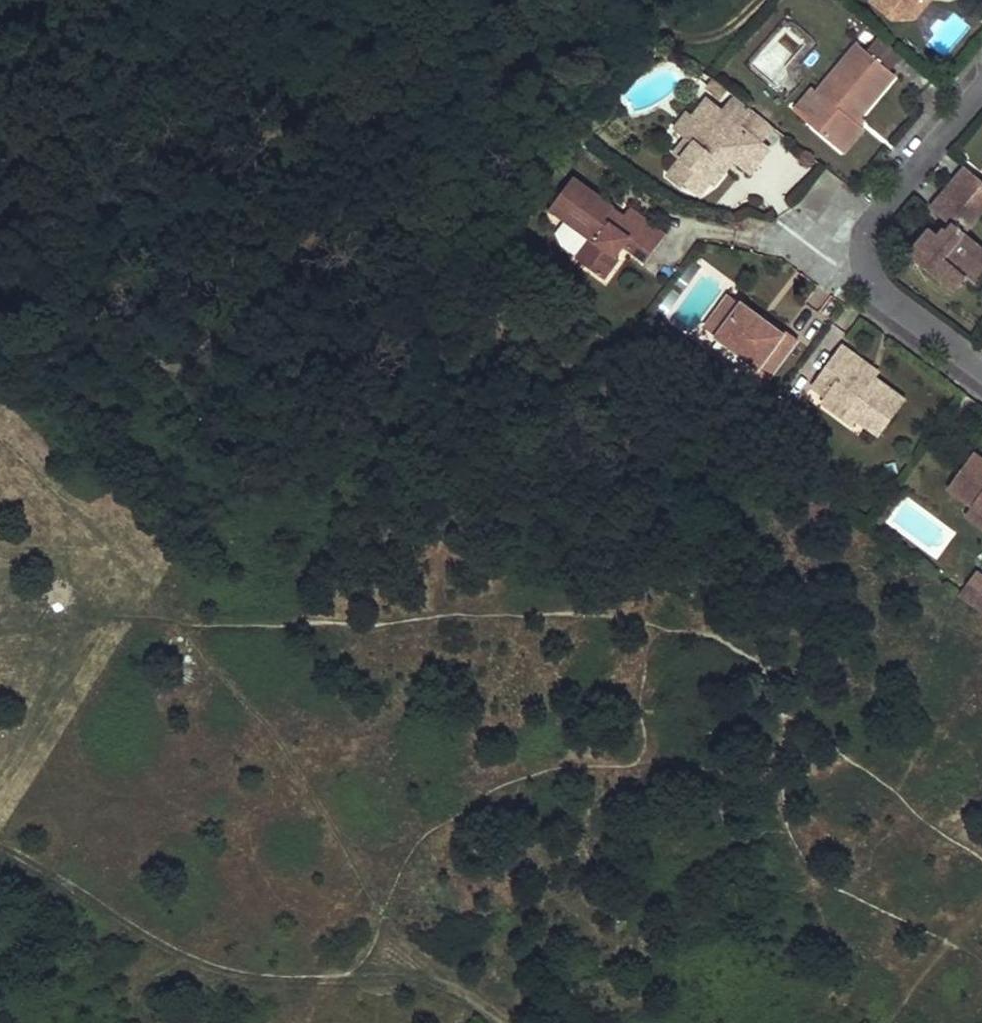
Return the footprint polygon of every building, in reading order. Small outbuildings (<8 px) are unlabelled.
[(892,16),(888,0),(873,0),(892,16)] [(892,16),(913,13),(923,1),(923,0),(888,0),(892,16)] [(855,42),(817,87),(825,95),(804,119),(837,148),(858,123),(852,117),(891,72),(855,42)] [(732,94),(719,110),(733,122),(746,106),(732,94)] [(674,155),(660,172),(676,185),(678,182),(694,194),(705,181),(709,184),(718,172),(712,168),(717,162),(710,156),(717,148),(729,158),(746,171),(766,147),(733,122),(719,110),(700,96),(686,114),(692,120),(681,133),(688,139),(674,155)] [(692,120),(686,114),(680,110),(669,124),(681,133),(692,120)] [(681,133),(668,150),(674,155),(688,139),(681,133)] [(717,162),(712,168),(718,172),(729,158),(717,148),(710,156),(717,162)] [(980,182),(963,168),(949,184),(960,194),(956,198),(951,205),(940,196),(929,209),(952,229),(948,234),(945,231),(939,238),(930,231),(909,255),(943,283),(954,270),(965,279),(981,257),(981,249),(963,233),(981,211),(981,184),(980,182)] [(570,173),(547,205),(587,235),(572,253),(601,275),(615,255),(613,253),(620,244),(643,261),(664,232),(627,205),(622,211),(614,222),(604,215),(612,204),(570,173)] [(960,194),(949,184),(945,189),(956,198),(960,194)] [(956,198),(945,189),(940,196),(951,205),(956,198)] [(622,211),(612,204),(604,215),(614,222),(622,211)] [(965,279),(974,287),(981,277),(981,257),(965,279)] [(965,279),(954,270),(943,283),(954,292),(965,279)] [(714,331),(737,299),(725,290),(701,321),(714,331)] [(737,299),(714,331),(754,362),(744,376),(756,385),(794,334),(782,326),(779,330),(737,299)] [(837,341),(807,382),(841,406),(854,416),(874,431),(899,397),(870,376),(847,359),(852,352),(837,341)] [(847,359),(870,376),(875,369),(852,352),(847,359)] [(854,416),(841,406),(836,412),(849,422),(854,416)] [(944,485),(981,514),(981,461),(969,451),(944,485)]
